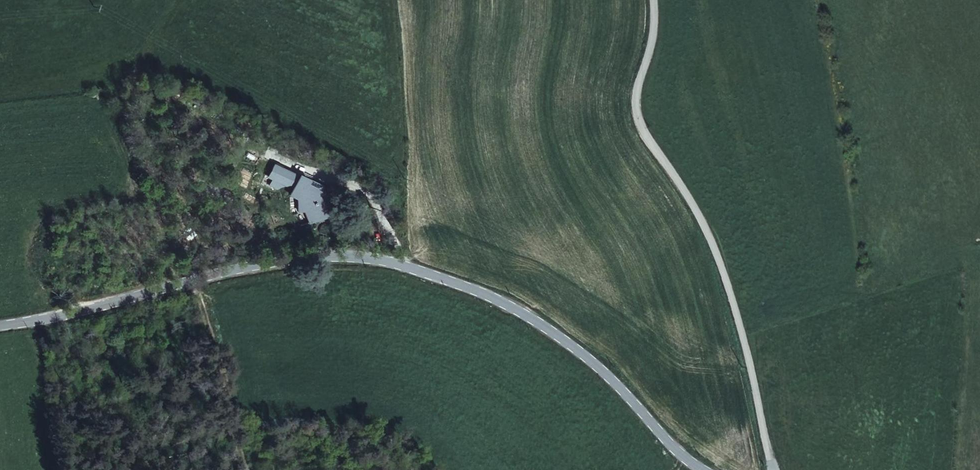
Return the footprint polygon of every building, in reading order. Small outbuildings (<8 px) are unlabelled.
[(326,226),(338,225),(336,196),(328,196),(323,201),(316,193),(320,189),(313,182),(299,197),(306,205),(306,215),(313,215),(314,226),(326,226)]
